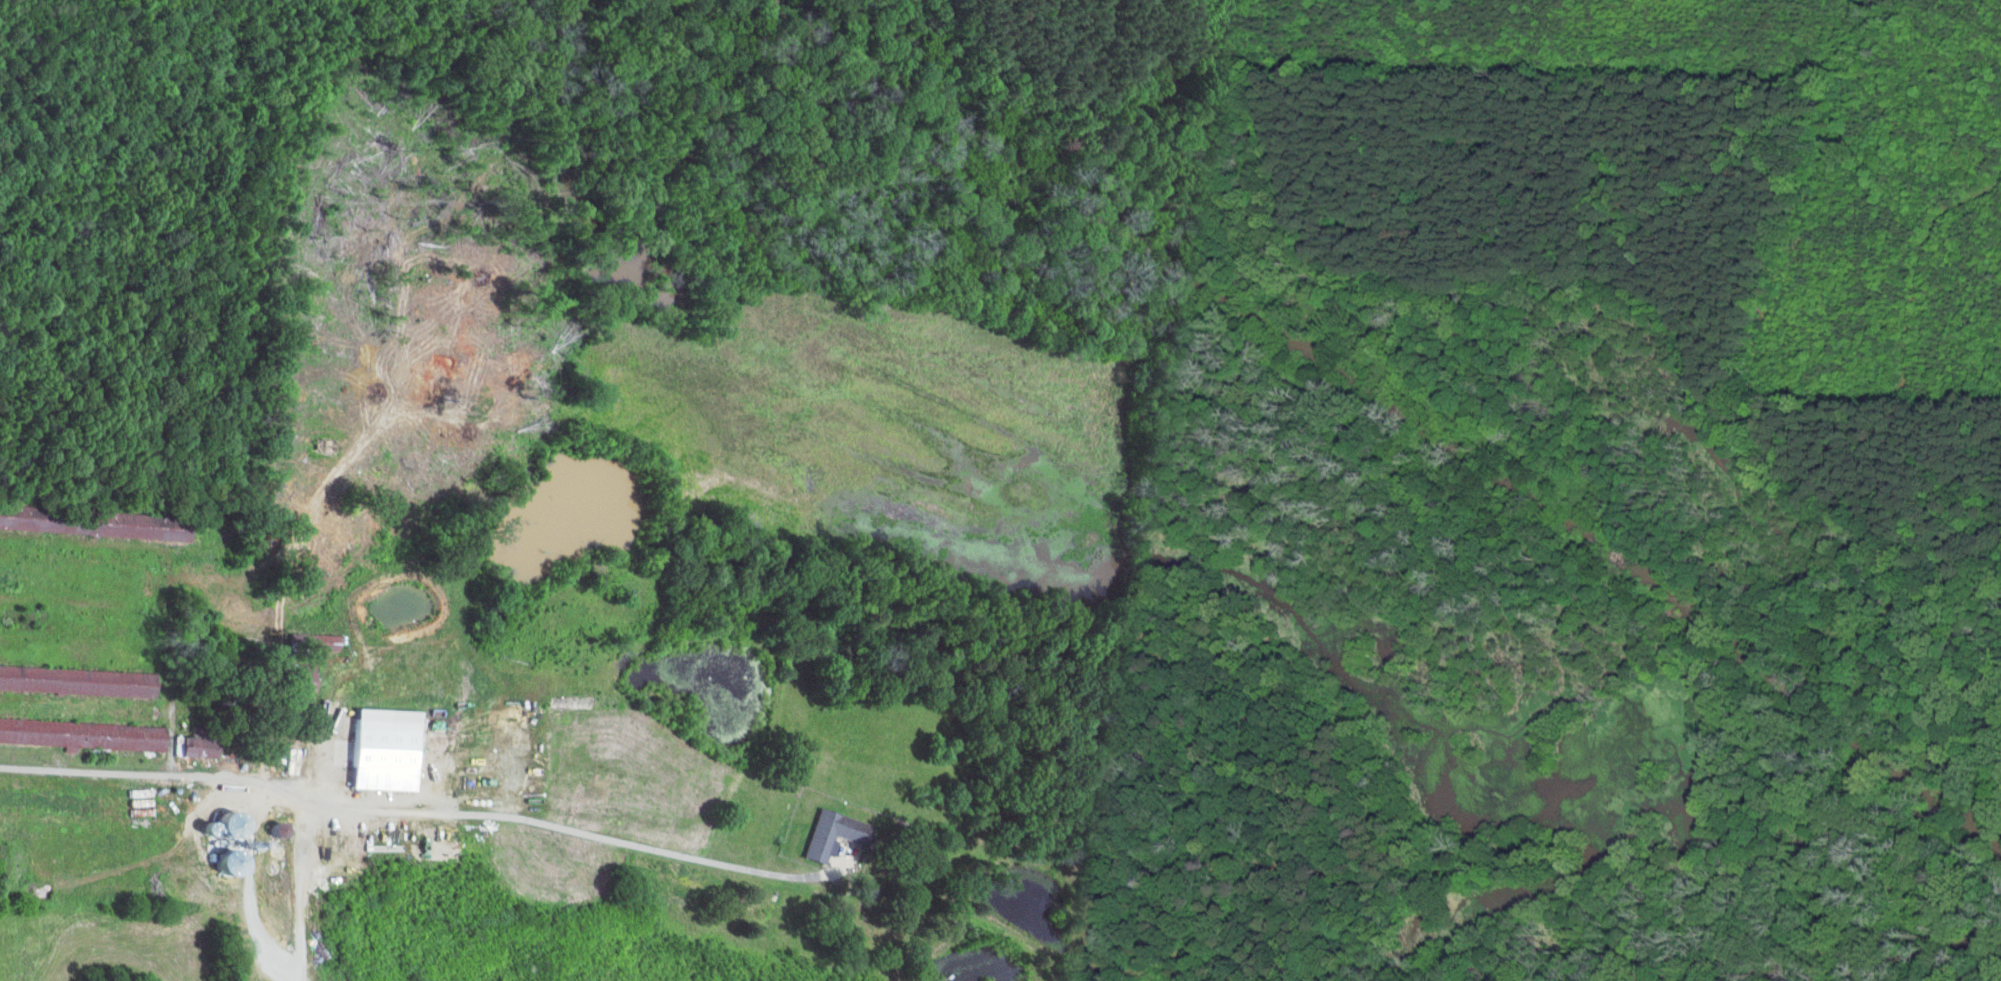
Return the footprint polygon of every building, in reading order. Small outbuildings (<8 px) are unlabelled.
[(297,633),(297,649),(335,650),(335,634),(297,633)] [(284,686),(313,687),(314,664),(285,663),(284,686)] [(0,665),(0,689),(151,696),(152,672),(0,665)] [(412,709),(349,707),(346,787),(409,789),(412,709)] [(0,718),(0,742),(62,745),(62,751),(74,752),(74,746),(162,750),(163,725),(0,718)] [(177,756),(214,755),(214,736),(176,737),(177,756)] [(866,822),(816,807),(800,857),(822,863),(830,835),(859,844),(866,822)]
